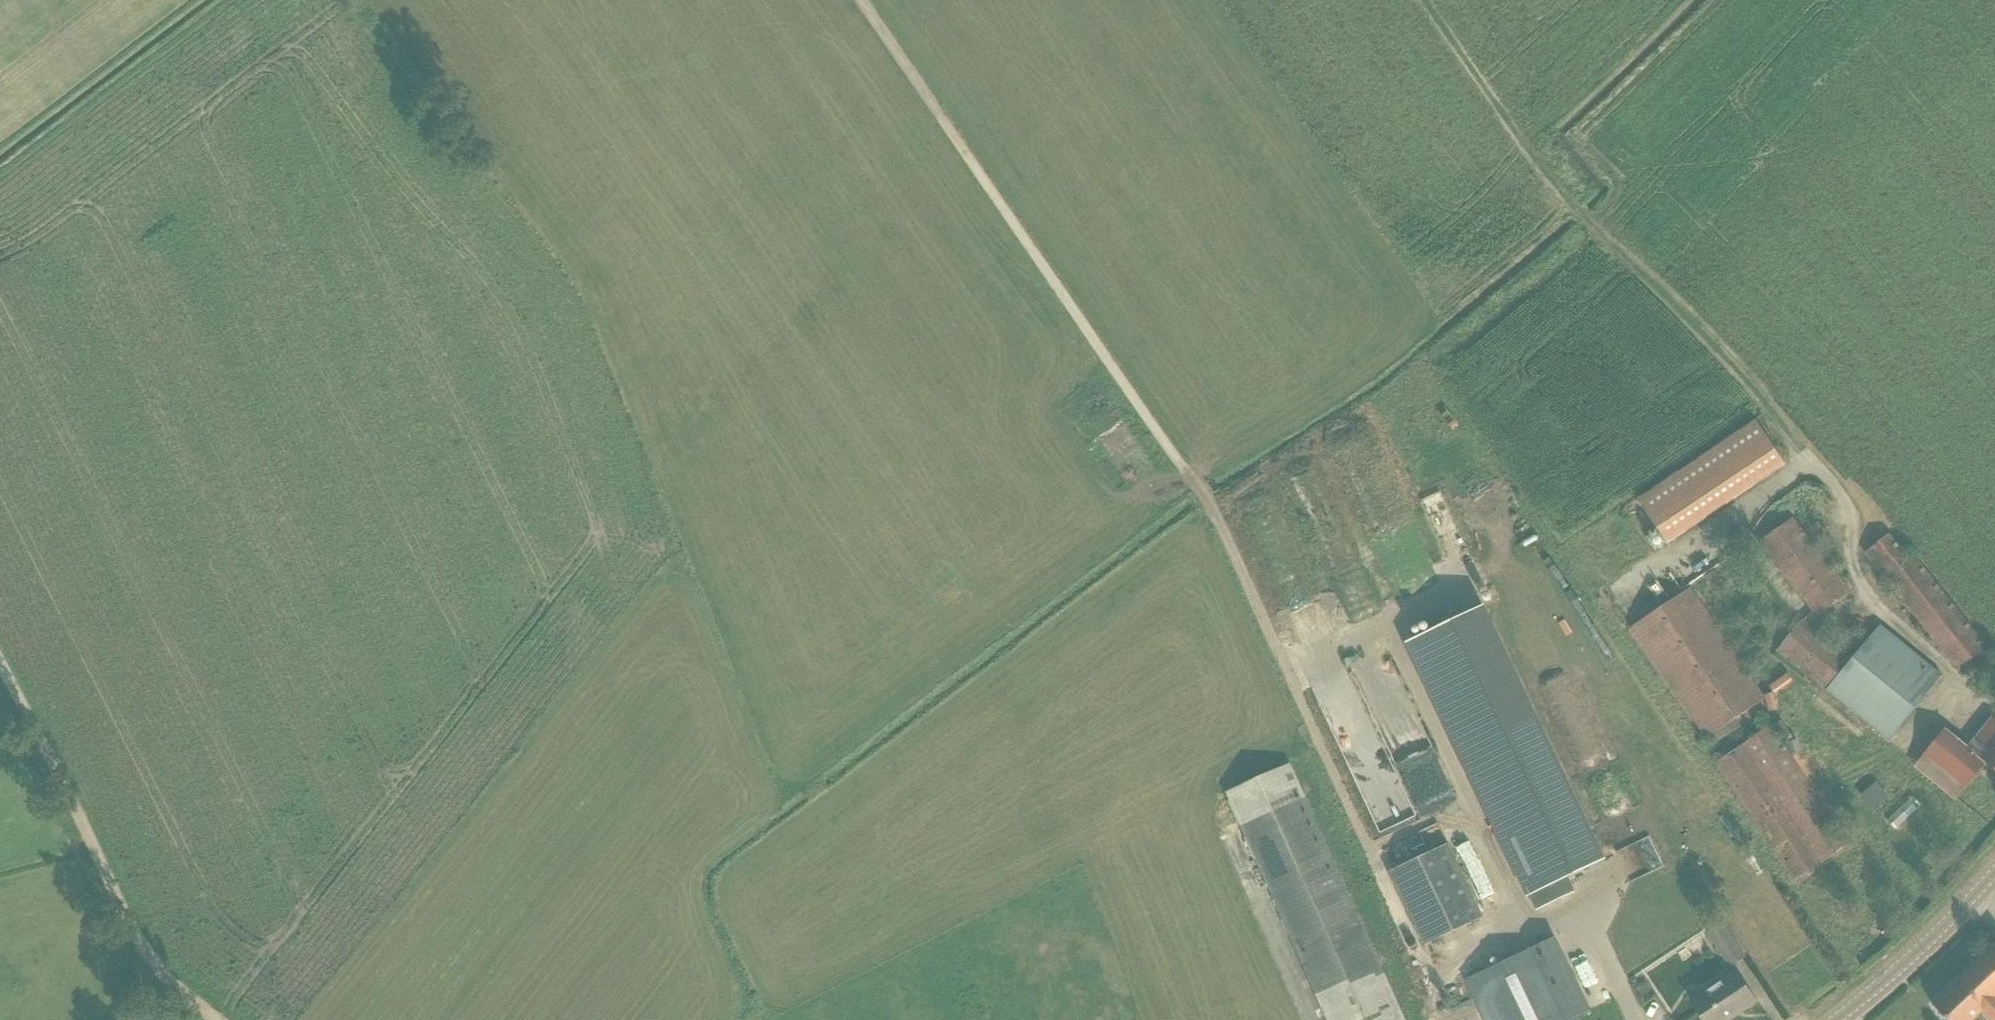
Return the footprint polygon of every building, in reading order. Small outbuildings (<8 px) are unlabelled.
[(1785,464),(1754,419),(1636,499),(1668,544),(1785,464)] [(1791,517),(1757,543),(1809,611),(1802,618),(1774,652),(1824,690),(1818,697),(1833,709),(1863,733),(1868,727),(1886,742),(1942,674),(1880,624),(1850,655),(1811,625),(1849,592),(1791,517)] [(1985,647),(1892,530),(1862,554),(1956,671),(1979,652),(1984,659),(1991,654),(1985,647)] [(1712,744),(1723,737),(1741,725),(1736,718),(1765,699),(1689,587),(1629,627),(1704,738),(1707,736),(1712,744)] [(1408,641),(1537,910),(1574,892),(1567,877),(1603,860),(1482,606),(1408,641)] [(1452,800),(1413,699),(1370,715),(1352,669),(1316,683),(1372,830),(1452,800)] [(1941,786),(1956,799),(1986,763),(1994,771),(1994,719),(1994,717),(1980,734),(1968,749),(1945,731),(1916,766),(1941,786)] [(1717,761),(1796,880),(1849,845),(1769,726),(1717,761)] [(1290,763),(1225,792),(1326,1019),(1404,1019),(1290,763)] [(1870,808),(1886,797),(1877,785),(1861,796),(1870,808)] [(1890,821),(1898,828),(1920,803),(1913,796),(1890,821)] [(1388,872),(1423,946),(1482,918),(1448,844),(1388,872)] [(1731,966),(1744,957),(1721,923),(1708,932),(1731,966)] [(1467,978),(1487,1019),(1577,1019),(1576,1018),(1591,1011),(1555,936),(1467,978)] [(1932,1005),(1947,1019),(1973,1019),(1982,1012),(1990,1019),(1994,1019),(1994,945),(1932,1005)] [(1704,1019),(1721,1019),(1740,1007),(1742,1011),(1756,1002),(1736,972),(1691,1002),(1704,1019)]
